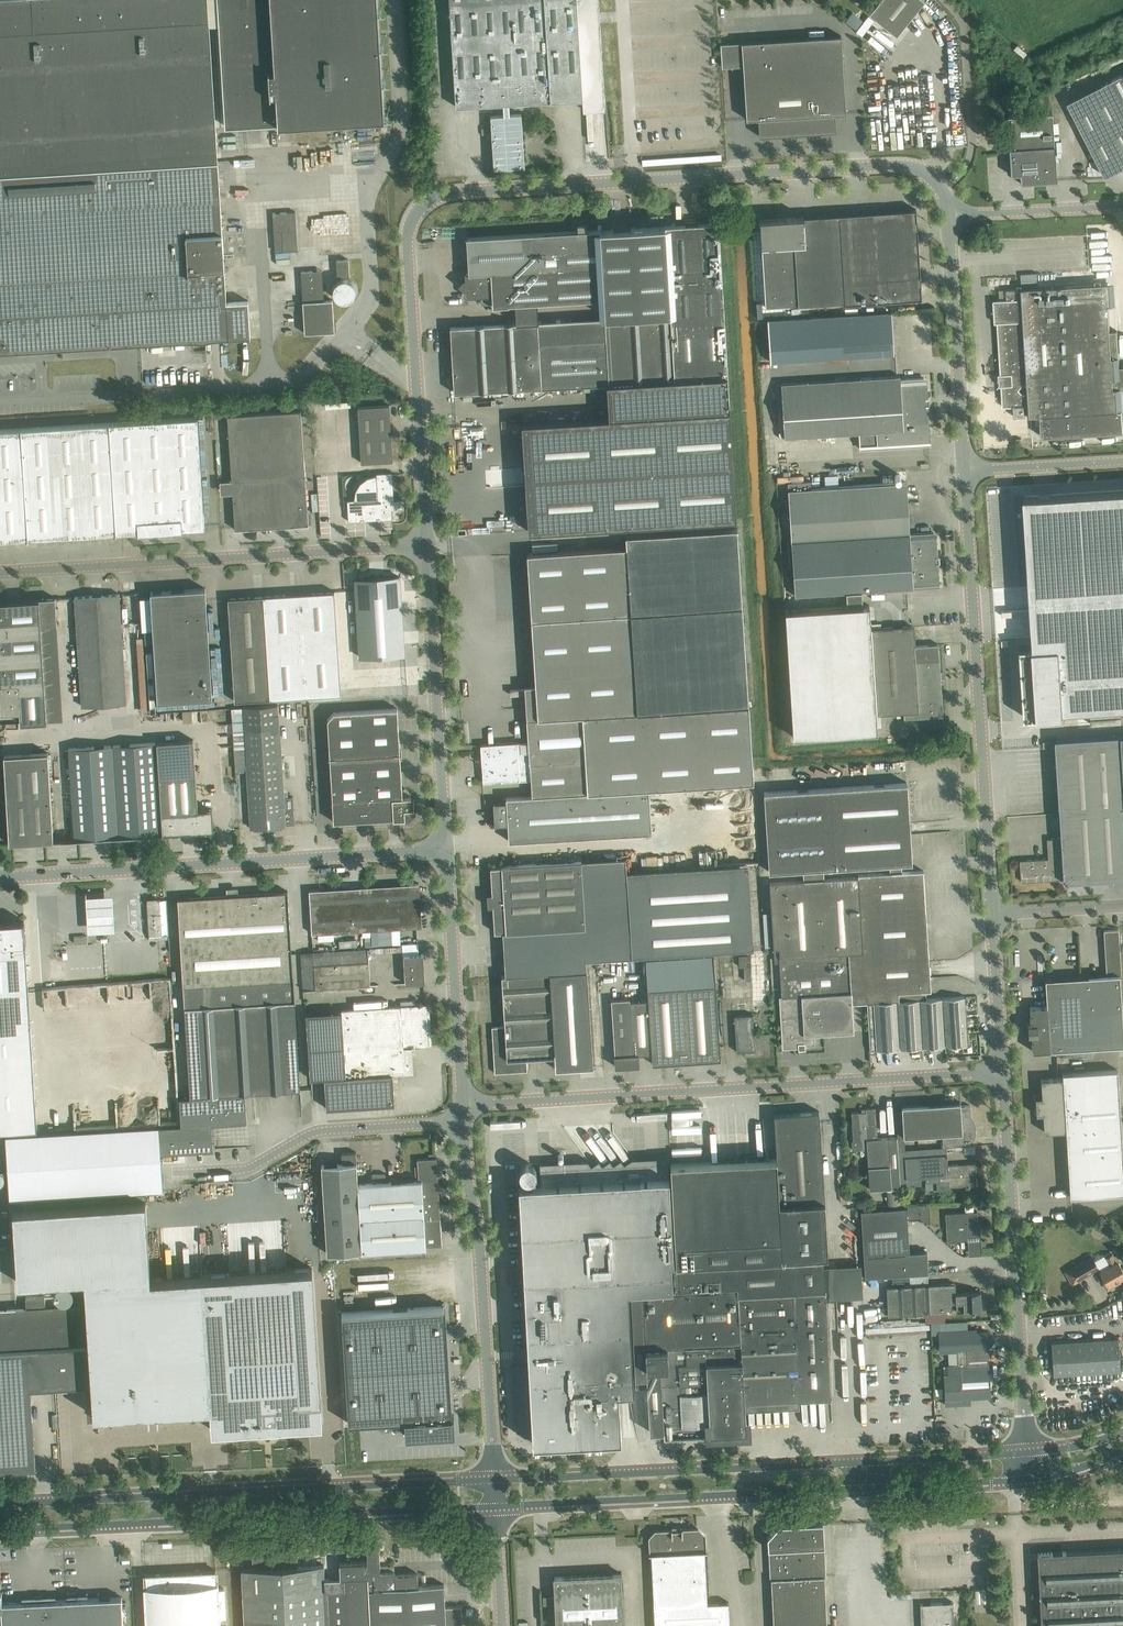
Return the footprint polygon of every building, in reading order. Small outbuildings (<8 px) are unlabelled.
[(229,338),(251,337),(249,300),(227,302),(209,24),(208,0),(0,0),(0,352),(229,338)] [(224,126),(384,116),(377,0),(208,0),(209,24),(218,23),(224,126)] [(456,107),(503,104),(509,103),(583,99),(583,109),(605,108),(603,65),(598,0),(449,0),(456,107)] [(925,0),(880,0),(869,13),(877,20),(897,35),(925,0)] [(856,29),(863,20),(852,12),(846,21),(856,29)] [(868,16),(857,31),(862,36),(874,20),(868,16)] [(759,136),(836,131),(835,113),(846,113),(841,36),(721,43),(722,66),(743,65),(747,119),(758,118),(759,136)] [(1068,102),(1106,176),(1122,168),(1122,74),(1068,102)] [(510,114),(509,103),(503,104),(504,115),(491,115),(494,168),(525,166),(521,114),(510,114)] [(1014,174),(1021,180),(1021,182),(1057,180),(1053,114),(1008,116),(1012,174),(1014,174)] [(916,209),(839,214),(839,215),(840,225),(842,257),(842,266),(844,302),(845,304),(922,299),(921,298),(916,209)] [(284,251),(298,250),(296,212),(273,214),(274,231),(275,252),(284,251)] [(784,216),(759,218),(760,230),(761,229),(761,230),(766,307),(844,302),(842,266),(842,257),(840,225),(839,215),(839,214),(801,217),(801,220),(797,220),(796,217),(784,218),(784,216)] [(671,312),(676,379),(728,376),(719,222),(665,225),(671,312)] [(665,225),(466,237),(469,273),(466,273),(466,279),(463,279),(458,285),(463,289),(466,289),(466,297),(467,296),(492,295),(493,306),(509,305),(509,304),(531,303),(603,299),(604,317),(671,312),(665,225)] [(338,276),(349,276),(348,259),(337,260),(338,276)] [(301,271),(303,301),(305,333),(334,331),(332,299),(324,300),(322,270),(301,271)] [(997,300),(1003,407),(1014,406),(1014,416),(1026,416),(1026,413),(1030,413),(1030,415),(1040,415),(1041,435),(1122,430),(1122,417),(1122,411),(1121,389),(1122,389),(1122,368),(1120,368),(1118,332),(1111,332),(1109,303),(1107,283),(1006,289),(1007,300),(997,300)] [(535,322),(450,327),(454,393),(608,383),(610,417),(730,410),(728,376),(676,379),(671,312),(604,317),(605,335),(536,341),(535,322)] [(772,361),(894,353),(891,312),(769,321),(772,361)] [(860,448),(928,444),(924,378),(900,379),(900,375),(783,383),(786,437),(859,433),(860,448)] [(393,460),(389,405),(358,407),(361,462),(393,460)] [(227,415),(235,529),(308,524),(301,410),(227,415)] [(737,518),(733,464),(730,410),(610,417),(522,422),(528,531),(737,518)] [(198,417),(0,429),(0,540),(138,532),(138,533),(183,530),(183,529),(205,527),(198,417)] [(367,477),(360,482),(356,490),(355,493),(354,499),(347,500),(349,521),(360,520),(360,518),(364,518),(364,520),(377,519),(376,517),(380,517),(380,519),(392,518),(392,507),(394,507),(398,501),(398,499),(402,499),(402,498),(394,499),(392,472),(380,473),(377,473),(377,474),(367,477)] [(811,480),(788,482),(791,541),(795,596),(847,592),(862,591),(902,589),(913,588),(938,586),(934,532),(910,534),(907,482),(811,488),(811,480)] [(1022,647),(1026,718),(1066,715),(1066,710),(1122,706),(1122,490),(1025,495),(1035,647),(1022,647)] [(626,536),(627,546),(637,712),(749,705),(738,529),(626,536)] [(627,546),(527,553),(538,718),(527,719),(528,741),(481,744),(483,781),(530,778),(532,795),(646,788),(754,781),(749,705),(637,712),(627,546)] [(356,590),(357,601),(361,657),(404,654),(400,588),(399,588),(398,576),(356,579),(357,590),(356,590)] [(205,588),(150,592),(158,702),(213,698),(205,588)] [(334,591),(228,598),(235,701),(341,694),(334,591)] [(848,606),(785,610),(793,736),(878,731),(877,714),(904,712),(904,718),(932,717),(943,716),(940,659),(939,644),(914,645),(913,626),(902,626),(895,627),(872,628),(871,628),(870,605),(863,605),(862,591),(847,592),(848,606)] [(101,716),(126,714),(120,604),(119,593),(75,596),(76,607),(82,706),(100,705),(101,716)] [(55,598),(39,599),(41,626),(57,625),(55,598)] [(39,599),(37,599),(0,601),(0,629),(41,626),(39,599)] [(43,653),(41,626),(0,629),(0,656),(43,653)] [(45,680),(43,653),(0,656),(0,683),(45,680)] [(45,680),(0,683),(0,694),(1,711),(20,710),(21,722),(47,720),(45,680)] [(286,824),(295,823),(294,812),(294,805),(284,806),(282,762),(280,727),(279,705),(232,708),(235,770),(247,769),(251,828),(266,827),(266,829),(282,828),(282,825),(286,825),(286,824)] [(401,752),(400,752),(397,708),(334,712),(327,719),(330,756),(329,756),(329,757),(330,757),(332,801),(332,802),(333,802),(334,820),(333,820),(333,821),(393,818),(393,819),(405,818),(405,819),(409,819),(416,811),(415,807),(414,807),(414,796),(403,796),(400,753),(401,753),(401,752)] [(1057,738),(1063,837),(1048,838),(1049,858),(1021,860),(1022,881),(1066,879),(1066,881),(1122,877),(1122,734),(1057,738)] [(68,747),(74,839),(213,830),(212,809),(198,809),(193,739),(68,747)] [(53,840),(48,753),(4,756),(9,843),(53,840)] [(803,869),(804,880),(825,879),(824,867),(889,863),(890,872),(903,872),(902,862),(912,862),(907,782),(764,791),(769,871),(803,869)] [(649,833),(646,788),(532,795),(506,797),(506,801),(493,802),(495,824),(508,823),(509,841),(649,833)] [(506,975),(587,971),(580,861),(511,865),(510,864),(501,865),(501,866),(491,867),(492,893),(487,893),(488,906),(493,906),(495,932),(503,931),(505,964),(506,975)] [(854,1030),(868,1029),(867,1002),(926,998),(926,991),(931,991),(923,870),(903,872),(890,872),(858,874),(858,877),(825,879),(804,880),(770,882),(774,948),(779,948),(780,956),(779,957),(785,1046),(815,1044),(815,1034),(854,1032),(854,1030)] [(422,926),(419,883),(309,890),(312,933),(422,926)] [(291,953),(287,891),(178,898),(190,1096),(245,1092),(300,1089),(294,1001),(305,1000),(304,989),(305,989),(302,952),(297,953),(298,978),(293,978),(291,953)] [(112,893),(85,895),(88,930),(114,929),(112,893)] [(147,900),(149,935),(162,934),(160,899),(147,900)] [(0,922),(0,1129),(37,1127),(26,939),(24,920),(0,922)] [(316,989),(370,985),(368,948),(302,952),(305,989),(315,988),(316,989)] [(423,953),(404,954),(405,983),(425,982),(423,953)] [(646,959),(648,999),(641,1000),(644,1053),(652,1053),(653,1064),(721,1059),(720,1048),(716,984),(714,954),(646,959)] [(738,955),(739,963),(744,962),(745,977),(752,976),(750,954),(738,955)] [(1045,978),(1047,1005),(1030,1006),(1031,1023),(1028,1023),(1029,1034),(1032,1034),(1033,1050),(1054,1049),(1054,1061),(1062,1060),(1061,1048),(1122,1045),(1122,1028),(1119,958),(1097,959),(1098,975),(1082,976),(1045,978)] [(593,1066),(587,971),(506,975),(502,975),(505,1025),(492,1026),(495,1072),(527,1070),(526,1057),(555,1055),(556,1068),(593,1066)] [(867,1002),(868,1029),(870,1050),(969,1044),(966,996),(926,998),(867,1002)] [(616,1066),(639,1064),(638,1054),(644,1053),(641,1000),(630,1000),(630,998),(611,999),(616,1066)] [(346,1076),(324,1077),(326,1108),(394,1104),(392,1073),(414,1072),(412,1047),(429,1045),(427,1004),(342,1009),(343,1020),(335,1021),(336,1029),(343,1029),(345,1061),(346,1075),(346,1076)] [(770,1054),(769,1033),(754,1034),(753,1014),(734,1015),(736,1040),(737,1051),(749,1050),(749,1055),(770,1054)] [(1070,1196),(1122,1192),(1122,1155),(1118,1069),(1063,1073),(1062,1060),(1054,1061),(1055,1078),(1041,1079),(1042,1096),(1035,1096),(1036,1114),(1043,1113),(1044,1131),(1066,1130),(1070,1196)] [(37,1073),(40,1121),(136,1115),(133,1068),(37,1073)] [(161,1152),(214,1149),(212,1123),(247,1121),(245,1092),(190,1096),(179,1096),(181,1123),(5,1134),(9,1198),(163,1189),(161,1152)] [(902,1105),(902,1110),(895,1111),(897,1136),(898,1150),(905,1149),(904,1136),(943,1134),(943,1147),(947,1147),(947,1146),(956,1145),(956,1144),(966,1143),(966,1141),(971,1141),(971,1139),(974,1139),(974,1129),(972,1129),(970,1105),(961,1105),(961,1101),(902,1105)] [(866,1111),(851,1112),(853,1140),(852,1140),(852,1149),(867,1148),(870,1188),(887,1187),(888,1205),(902,1204),(900,1185),(898,1150),(897,1136),(877,1138),(875,1107),(866,1108),(866,1111)] [(825,1199),(820,1121),(819,1110),(774,1113),(777,1158),(779,1202),(824,1199),(825,1199)] [(541,1183),(519,1184),(533,1443),(621,1438),(619,1390),(634,1389),(634,1376),(635,1376),(632,1312),(631,1291),(643,1291),(643,1289),(675,1287),(673,1263),(676,1263),(675,1243),(673,1243),(668,1155),(666,1121),(613,1124),(614,1130),(632,1157),(624,1163),(621,1158),(613,1163),(610,1158),(602,1164),(599,1159),(591,1164),(588,1160),(540,1162),(541,1183)] [(905,1149),(898,1150),(900,1185),(921,1184),(920,1177),(926,1177),(926,1182),(937,1181),(937,1189),(951,1188),(951,1186),(974,1185),(973,1172),(977,1172),(976,1162),(948,1164),(947,1147),(943,1147),(905,1149)] [(342,1152),(342,1163),(321,1164),(327,1252),(362,1250),(442,1245),(436,1157),(417,1158),(419,1180),(358,1184),(356,1151),(342,1152)] [(779,1202),(777,1158),(671,1163),(675,1243),(676,1263),(673,1263),(675,1287),(643,1289),(643,1291),(631,1291),(632,1312),(635,1376),(635,1377),(637,1377),(647,1376),(650,1431),(664,1430),(664,1435),(664,1436),(665,1436),(665,1442),(683,1441),(683,1435),(747,1432),(745,1407),(799,1403),(799,1398),(831,1396),(826,1298),(863,1296),(861,1264),(824,1266),(824,1255),(828,1254),(824,1199),(779,1202)] [(133,1412),(211,1407),(212,1429),(323,1422),(321,1400),(313,1268),(151,1278),(146,1200),(13,1209),(18,1282),(85,1278),(94,1415),(133,1412)] [(907,1206),(907,1218),(918,1217),(917,1204),(907,1205),(907,1206)] [(907,1206),(861,1209),(865,1276),(928,1272),(927,1250),(909,1252),(907,1218),(907,1206)] [(980,1223),(978,1223),(977,1210),(945,1213),(946,1229),(930,1230),(961,1255),(969,1255),(968,1240),(980,1239),(980,1235),(981,1235),(980,1223)] [(1100,1271),(1105,1278),(1102,1279),(1107,1288),(1116,1283),(1115,1281),(1118,1279),(1122,1276),(1122,1270),(1120,1265),(1118,1261),(1117,1261),(1113,1253),(1106,1257),(1110,1265),(1100,1271)] [(1067,1272),(1073,1283),(1099,1268),(1092,1257),(1067,1272)] [(508,1282),(519,1282),(519,1267),(508,1268),(508,1282)] [(887,1286),(888,1315),(944,1312),(953,1302),(956,1302),(956,1311),(981,1310),(980,1291),(956,1292),(955,1283),(887,1286)] [(36,1467),(35,1456),(31,1389),(89,1385),(84,1303),(46,1305),(45,1296),(26,1297),(27,1307),(0,1308),(0,1470),(36,1467)] [(445,1305),(341,1312),(348,1423),(405,1419),(406,1435),(411,1435),(410,1434),(454,1431),(453,1417),(454,1417),(454,1414),(452,1414),(445,1305)] [(948,1365),(949,1374),(944,1374),(946,1404),(971,1403),(970,1397),(991,1396),(987,1330),(968,1331),(967,1321),(940,1322),(941,1333),(940,1333),(941,1349),(957,1348),(958,1365),(948,1365)] [(1051,1341),(1053,1375),(1120,1371),(1118,1336),(1051,1341)] [(530,1431),(527,1364),(513,1364),(517,1432),(530,1431)] [(771,1579),(774,1625),(827,1625),(822,1523),(779,1525),(769,1536),(771,1578),(770,1578),(770,1579),(771,1579)] [(654,1606),(655,1625),(730,1625),(729,1601),(708,1602),(705,1545),(704,1534),(698,1529),(656,1531),(651,1537),(651,1548),(654,1606)] [(1063,1551),(1038,1553),(1039,1564),(1040,1572),(1040,1580),(1040,1582),(1042,1625),(1122,1625),(1122,1549),(1063,1551)] [(455,1589),(453,1555),(411,1557),(411,1556),(241,1564),(244,1625),(414,1625),(413,1591),(455,1589)] [(146,1573),(146,1586),(144,1586),(146,1625),(221,1625),(218,1583),(216,1583),(216,1570),(146,1573)] [(556,1603),(557,1625),(625,1625),(623,1600),(631,1599),(631,1592),(623,1592),(622,1573),(554,1576),(555,1595),(547,1596),(547,1603),(556,1603)] [(0,1592),(2,1625),(123,1625),(122,1597),(2,1602),(2,1592),(0,1592)] [(920,1603),(922,1625),(955,1625),(953,1601),(920,1603)]
